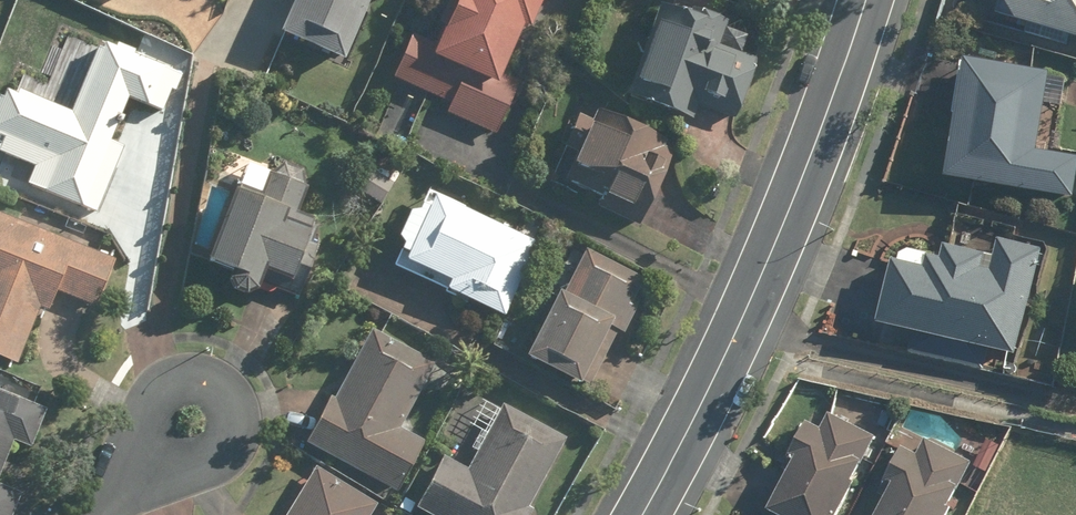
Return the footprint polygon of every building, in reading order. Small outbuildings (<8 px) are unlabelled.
[(273,35),(336,64),(365,0),(289,0),(273,35)] [(429,46),(406,36),(388,78),(446,105),(441,116),(495,140),(515,93),(489,82),(513,29),(521,32),(535,0),(449,0),(429,46)] [(664,0),(658,0),(622,103),(685,125),(691,109),(733,124),(757,56),(738,50),(743,35),(717,26),(719,19),(664,0)] [(1012,23),(1075,40),(1075,0),(998,0),(1012,23)] [(83,42),(59,104),(5,83),(0,95),(0,155),(31,167),(24,187),(97,215),(122,150),(107,144),(124,101),(162,116),(176,78),(83,42)] [(959,63),(946,184),(1075,197),(1075,187),(1075,157),(1038,153),(1046,72),(959,63)] [(587,211),(636,229),(669,141),(578,107),(550,181),(592,197),(587,211)] [(242,163),(231,191),(201,267),(225,276),(224,277),(224,279),(223,280),(223,281),(223,283),(223,284),(224,286),(224,287),(224,288),(225,290),(226,291),(226,292),(227,293),(228,294),(230,295),(231,296),(232,296),(233,297),(235,297),(236,298),(237,298),(239,298),(240,298),(242,297),(243,297),(244,296),(246,296),(247,295),(248,294),(249,293),(250,292),(251,291),(251,290),(252,288),(252,287),(259,271),(299,287),(316,246),(301,241),(309,219),(290,211),(304,174),(274,162),(269,174),(242,163)] [(533,247),(426,199),(396,267),(445,289),(441,297),(499,323),(533,247)] [(0,217),(0,364),(15,370),(39,310),(45,313),(54,291),(93,307),(112,262),(0,217)] [(887,330),(883,347),(984,370),(988,353),(1015,359),(1040,250),(996,239),(992,258),(939,245),(936,258),(905,251),(902,265),(888,262),(873,327),(887,330)] [(642,276),(582,248),(558,297),(551,294),(519,363),(574,389),(605,324),(624,333),(634,311),(627,308),(642,276)] [(432,365),(366,330),(304,446),(393,493),(419,443),(397,431),(432,365)] [(0,395),(0,466),(10,443),(31,452),(47,414),(0,395)] [(412,510),(421,514),(526,514),(566,445),(501,409),(464,473),(440,459),(412,510)] [(801,422),(783,461),(791,464),(767,514),(836,514),(871,438),(826,417),(820,431),(801,422)] [(898,445),(880,484),(888,488),(875,514),(944,514),(969,461),(924,440),(917,454),(898,445)] [(373,506),(314,470),(287,514),(367,514),(373,506)] [(17,494),(0,487),(0,514),(8,514),(17,494)]
